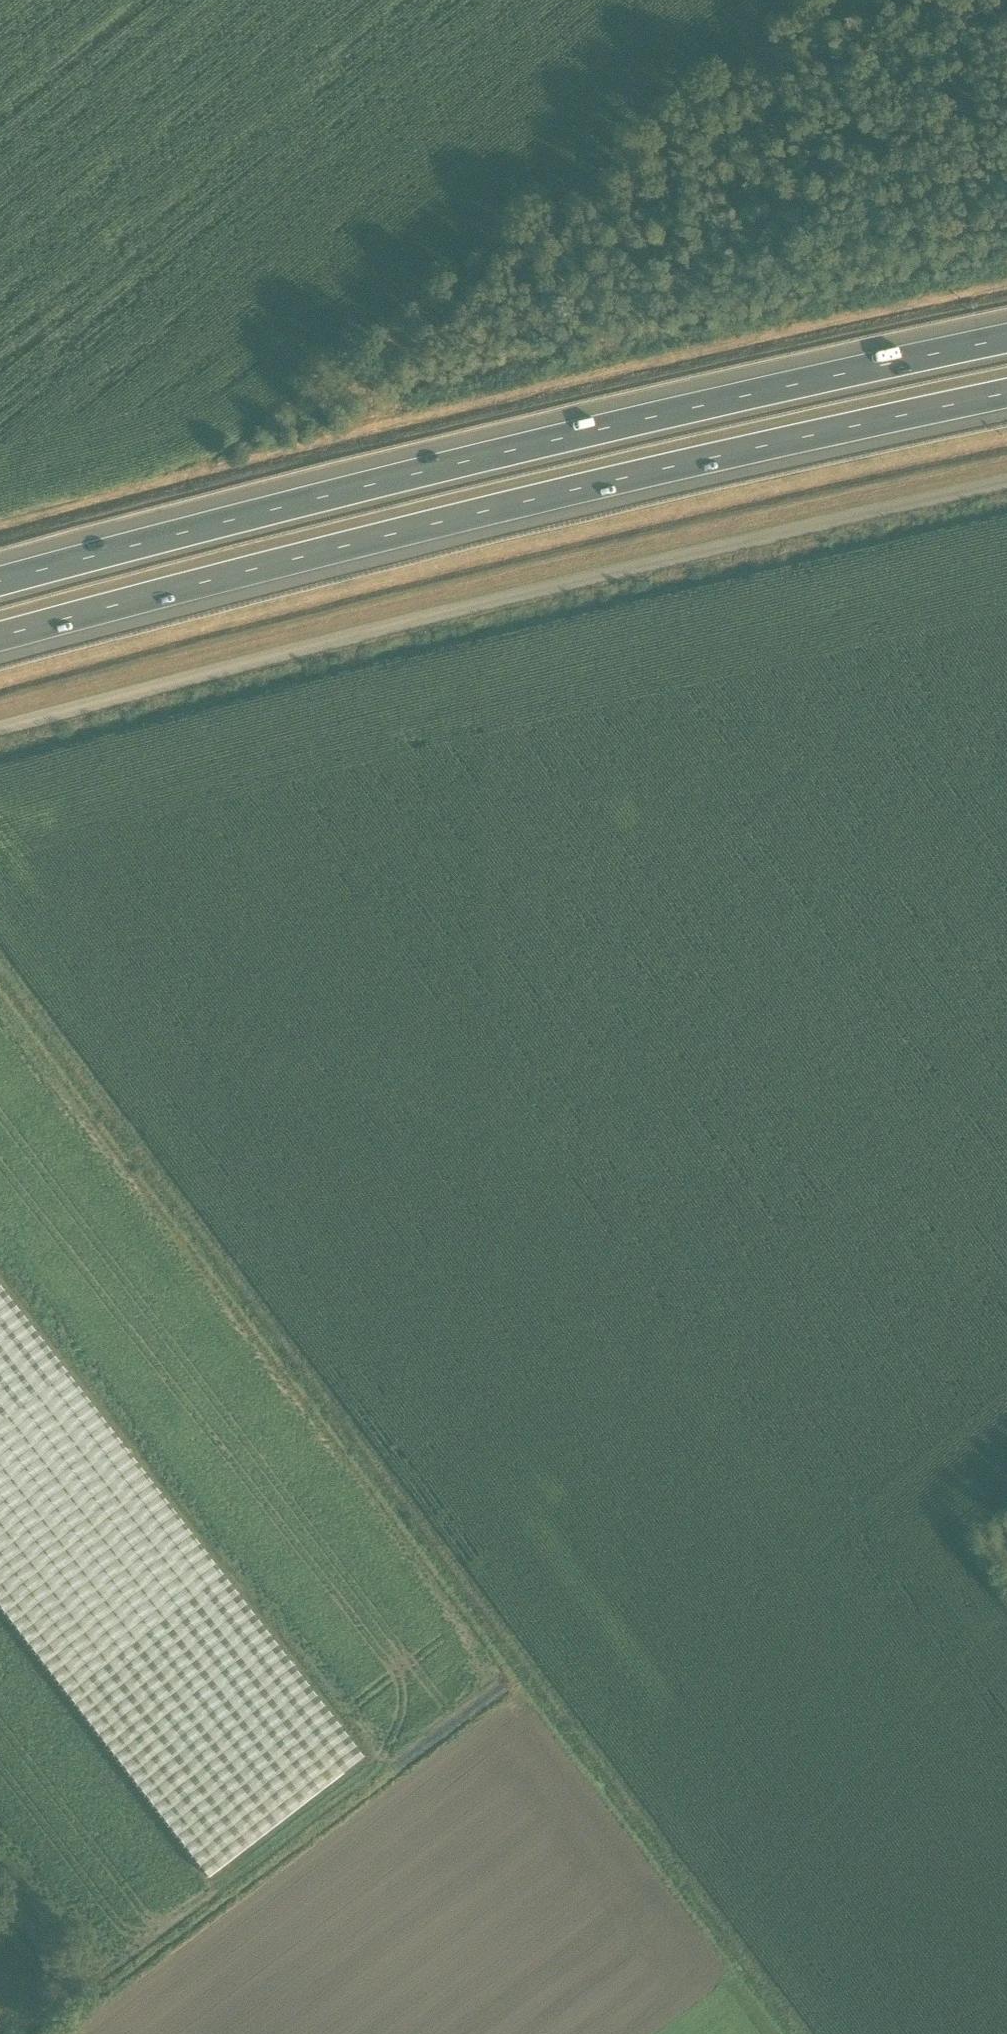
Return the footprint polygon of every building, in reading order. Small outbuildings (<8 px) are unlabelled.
[(208,1877),(363,1757),(0,1286),(0,1607),(208,1877)]
